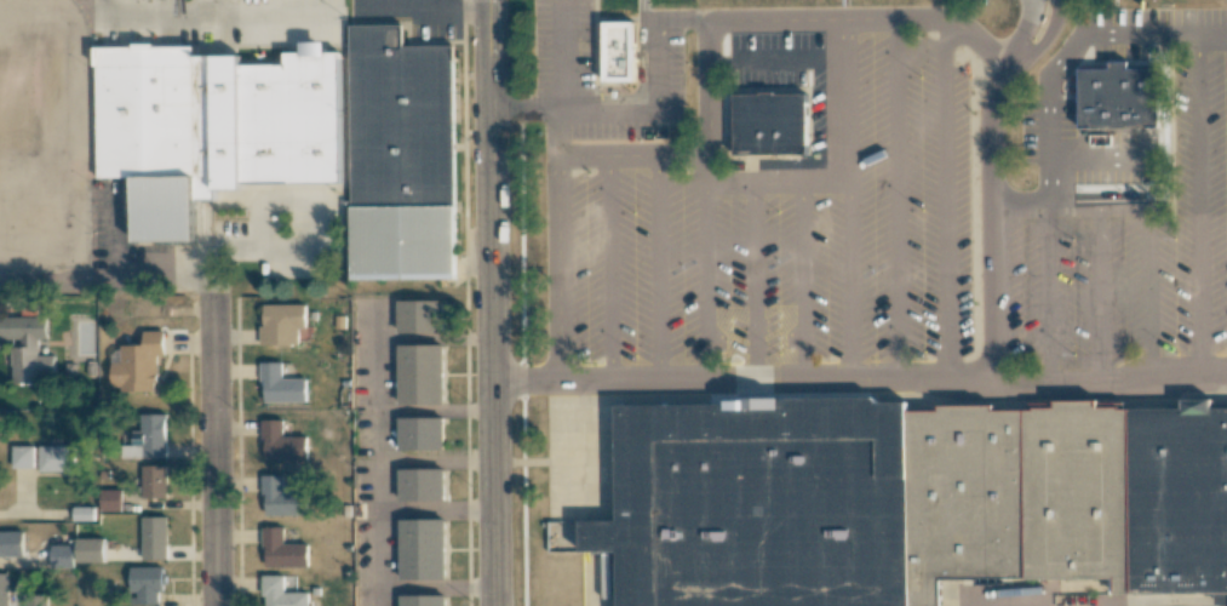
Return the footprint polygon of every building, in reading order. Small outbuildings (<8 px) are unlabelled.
[(633,22),(603,22),(604,82),(635,82),(633,22)] [(400,27),(350,27),(352,281),(454,280),(452,46),(401,46),(400,27)] [(191,44),(98,45),(98,175),(134,175),(136,239),(194,239),(193,200),(193,55),(191,44)] [(339,52),(340,182),(242,183),(242,65),(288,65),(287,53),(339,52)] [(242,65),(242,55),(193,55),(193,200),(214,200),(214,189),(242,189),(242,183),(242,65)] [(1157,68),(1079,70),(1082,128),(1129,126),(1159,126),(1157,68)] [(805,95),(735,95),(735,154),(805,154),(805,95)] [(442,300),(397,301),(398,333),(442,332),(442,300)] [(105,318),(129,318),(130,302),(106,301),(105,318)] [(262,304),(261,345),(298,346),(298,328),(305,329),(305,305),(262,304)] [(0,317),(0,342),(11,342),(11,383),(37,383),(37,373),(54,373),(54,355),(37,355),(37,339),(47,339),(47,317),(0,317)] [(164,331),(143,331),(143,345),(120,346),(120,362),(111,362),(111,391),(156,390),(155,356),(164,355),(164,331)] [(440,345),(397,345),(398,404),(442,403),(440,345)] [(262,402),(306,402),(306,379),(281,379),(281,362),(262,362),(262,402)] [(1209,411),(1226,411),(1226,605),(1172,605),(1172,598),(1101,598),(1101,579),(952,581),(951,605),(608,605),(608,551),(574,550),(574,522),(608,522),(608,407),(732,406),(732,400),(868,399),(868,405),(904,405),(904,412),(931,412),(931,407),(988,407),(988,411),(1049,411),(1049,401),(1095,401),(1095,408),(1176,408),(1176,401),(1209,401),(1209,411)] [(165,458),(166,414),(140,414),(140,430),(132,430),(131,445),(121,445),(121,457),(165,458)] [(444,417),(398,418),(398,450),(444,449),(444,417)] [(306,436),(282,436),(282,420),(263,420),(264,460),(306,460),(306,436)] [(33,446),(11,446),(11,468),(33,468),(33,446)] [(74,446),(38,446),(38,471),(74,471),(74,446)] [(141,498),(165,498),(167,466),(142,465),(141,498)] [(445,500),(444,468),(399,469),(399,502),(445,500)] [(264,516),(307,515),(307,492),(283,492),(283,475),(263,476),(264,516)] [(100,512),(121,512),(121,490),(100,490),(100,512)] [(167,517),(141,517),(142,560),(167,559),(167,517)] [(445,519),(399,520),(400,581),(446,580),(445,519)] [(264,568),(307,567),(307,544),(284,544),(283,527),(264,527),(264,568)] [(23,557),(23,531),(0,532),(0,557),(23,557)] [(77,562),(104,562),(104,538),(76,538),(77,562)] [(73,545),(51,546),(52,569),(73,568),(73,545)] [(158,605),(158,591),(164,591),(164,567),(131,567),(131,605),(158,605)] [(0,574),(0,605),(9,605),(8,574),(0,574)] [(284,593),(284,575),(262,575),(262,605),(308,605),(308,592),(284,593)] [(47,594),(25,594),(24,605),(47,605),(47,594)] [(445,595),(399,596),(400,605),(445,605),(445,595)]
